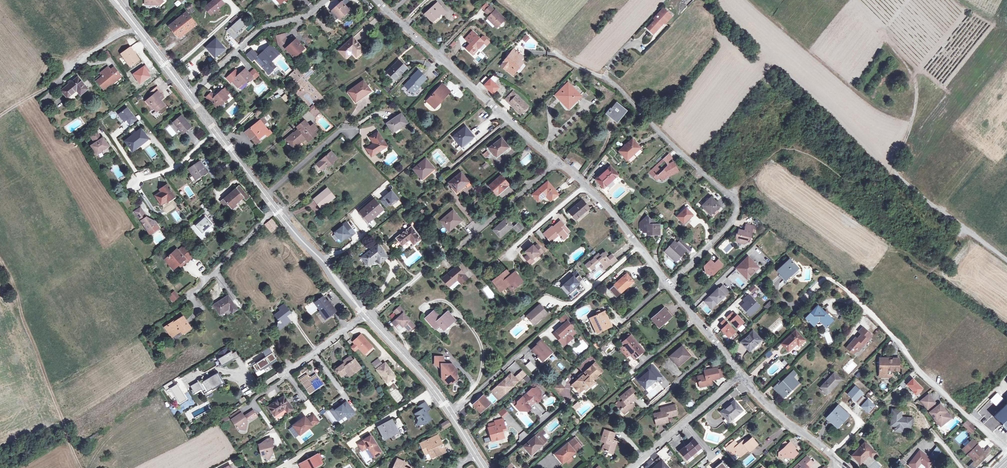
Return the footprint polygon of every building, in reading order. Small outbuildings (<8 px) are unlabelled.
[(207,5),(213,12),(224,3),(221,0),(213,0),(207,5)] [(332,10),(339,18),(338,19),(341,21),(352,11),(349,8),(348,9),(341,2),(332,10)] [(440,11),(443,9),(437,3),(425,14),(432,22),(441,13),(440,11)] [(213,12),(207,5),(205,7),(211,15),(213,12)] [(497,27),(504,19),(495,10),(494,11),(489,6),(484,11),(489,16),(487,18),(497,27)] [(648,28),(652,31),(659,24),(661,25),(663,22),(665,23),(671,16),(663,8),(653,18),(655,20),(648,28)] [(169,25),(173,30),(174,28),(180,35),(195,23),(186,12),(169,25)] [(659,24),(652,31),(654,33),(661,25),(659,24)] [(233,39),(240,33),(233,25),(226,30),(233,39)] [(470,50),(473,54),(477,50),(476,49),(483,41),(480,39),(472,31),(465,38),(470,44),(465,48),(469,51),(470,50)] [(278,42),(279,44),(285,39),(284,33),(276,36),(278,42)] [(525,42),(530,37),(527,33),(522,38),(525,42)] [(345,58),(352,51),(354,49),(358,54),(363,49),(353,37),(338,50),(345,58)] [(212,51),(216,56),(224,48),(216,39),(206,47),(210,52),(212,51)] [(285,39),(279,44),(284,50),(286,48),(293,56),(299,51),(300,53),(305,49),(296,39),(295,40),(290,44),(287,41),(285,39)] [(277,55),(269,46),(259,56),(253,49),(248,54),(253,60),(255,58),(268,73),(275,67),(270,61),(277,55)] [(129,48),(125,51),(121,54),(130,66),(139,60),(130,47),(129,48)] [(513,69),(520,60),(523,57),(513,49),(511,53),(504,62),(509,66),(505,69),(512,75),(515,71),(513,69)] [(395,79),(406,68),(399,60),(387,72),(395,79)] [(522,62),(520,60),(513,69),(515,71),(522,62)] [(100,74),(102,77),(97,81),(103,89),(111,83),(110,83),(112,82),(113,83),(121,76),(114,67),(110,71),(107,67),(100,74)] [(249,79),(252,77),(253,76),(256,78),(259,75),(254,70),(250,73),(245,68),(239,74),(236,70),(227,78),(231,82),(232,80),(238,87),(242,84),(245,81),(246,82),(249,79)] [(307,79),(303,74),(297,68),(290,74),(316,102),(323,97),(307,79)] [(309,68),(303,74),(307,79),(309,77),(307,76),(312,72),(309,68)] [(428,78),(419,69),(411,77),(412,78),(405,84),(411,91),(416,91),(428,78)] [(88,89),(78,77),(61,91),(67,98),(77,91),(81,95),(88,89)] [(371,91),(363,80),(348,91),(355,102),(371,91)] [(555,95),(565,105),(571,100),(574,103),(580,96),(580,95),(583,92),(577,85),(572,85),(571,86),(568,83),(555,95)] [(450,91),(442,84),(427,101),(434,108),(450,91)] [(227,85),(222,89),(227,93),(231,89),(227,85)] [(157,86),(151,91),(154,94),(151,96),(146,100),(149,104),(148,104),(152,109),(153,108),(155,107),(158,110),(164,105),(161,101),(160,102),(159,101),(160,100),(164,97),(161,94),(163,93),(157,86)] [(225,101),(230,97),(227,93),(222,89),(210,100),(216,106),(223,100),(225,101)] [(281,97),(286,102),(289,98),(285,94),(281,97)] [(520,113),(527,105),(517,95),(509,103),(520,113)] [(571,100),(565,105),(568,108),(574,103),(571,100)] [(621,114),(622,116),(627,110),(617,102),(611,108),(610,108),(605,114),(611,118),(611,117),(616,120),(621,114)] [(312,113),(316,108),(313,104),(308,109),(311,113),(312,113)] [(126,120),(132,115),(127,108),(119,114),(124,121),(126,120)] [(398,126),(400,128),(407,123),(401,113),(386,123),(391,131),(398,126)] [(611,117),(611,118),(617,123),(617,122),(622,116),(621,114),(616,120),(611,117)] [(132,115),(126,120),(130,124),(136,119),(132,115)] [(183,133),(190,127),(181,116),(174,122),(183,133)] [(263,124),(260,120),(259,121),(244,133),(250,139),(251,138),(254,142),(265,133),(267,136),(270,133),(263,124)] [(309,126),(305,121),(304,121),(297,127),(299,129),(294,133),(293,133),(285,140),(292,149),(299,143),(298,143),(300,141),(306,137),(307,139),(315,133),(309,126)] [(473,136),(465,126),(453,136),(461,146),(473,136)] [(148,138),(141,129),(125,141),(133,150),(148,138)] [(375,142),(374,143),(367,148),(371,155),(386,146),(377,132),(370,137),(373,141),(374,140),(375,142)] [(92,147),(96,153),(97,154),(109,146),(103,138),(102,138),(98,133),(91,138),(93,141),(89,143),(92,147)] [(256,144),(267,136),(265,133),(254,142),(256,144)] [(508,147),(501,138),(489,147),(496,156),(508,147)] [(619,151),(627,159),(640,148),(632,139),(619,151)] [(528,148),(517,155),(521,160),(520,161),(524,166),(535,158),(528,148)] [(441,150),(432,155),(441,167),(449,162),(441,150)] [(332,159),(335,156),(331,151),(317,164),(322,170),(329,164),(330,165),(332,165),(334,161),(332,159)] [(668,154),(662,159),(664,160),(666,163),(668,162),(672,158),(668,154)] [(413,169),(422,179),(434,168),(425,158),(413,169)] [(664,160),(662,159),(655,166),(656,166),(657,167),(664,160)] [(673,161),(669,163),(667,164),(668,165),(661,172),(657,167),(656,166),(651,171),(653,172),(651,174),(657,180),(659,177),(662,180),(668,174),(669,176),(678,170),(673,161)] [(196,179),(206,172),(199,162),(189,169),(196,179)] [(596,179),(603,187),(618,175),(610,166),(596,179)] [(468,182),(461,172),(449,183),(456,192),(468,182)] [(508,184),(501,176),(489,185),(497,194),(508,184)] [(548,193),(553,199),(558,194),(547,181),(532,194),(538,201),(546,194),(548,193)] [(167,184),(161,188),(162,190),(161,191),(155,195),(161,204),(167,200),(175,195),(167,184)] [(224,199),(225,199),(228,203),(231,207),(236,203),(243,197),(246,200),(249,197),(239,186),(224,199)] [(314,199),(320,207),(327,201),(328,202),(334,197),(327,188),(314,199)] [(384,197),(381,200),(385,205),(385,204),(386,205),(389,203),(389,204),(392,204),(398,199),(391,191),(384,197)] [(710,214),(720,206),(711,197),(702,205),(710,214)] [(382,209),(374,200),(360,212),(368,221),(382,209)] [(589,208),(582,200),(569,211),(576,219),(589,208)] [(207,215),(212,210),(208,205),(203,209),(207,215)] [(683,223),(693,214),(686,207),(677,216),(683,223)] [(525,208),(521,211),(526,217),(530,214),(525,208)] [(147,218),(142,210),(137,214),(148,231),(153,228),(155,230),(159,227),(155,221),(147,217),(147,218)] [(456,222),(457,224),(461,220),(453,210),(441,221),(448,229),(456,222)] [(202,233),(212,224),(205,216),(195,225),(202,233)] [(640,228),(643,228),(643,232),(647,232),(647,233),(658,233),(658,224),(655,224),(655,222),(652,219),(651,220),(647,216),(640,223),(640,228)] [(277,226),(271,219),(265,224),(271,231),(277,226)] [(505,219),(493,230),(500,237),(512,225),(505,219)] [(554,229),(552,227),(552,226),(543,233),(551,242),(559,235),(563,240),(568,235),(566,234),(569,231),(560,220),(557,223),(558,225),(554,229)] [(351,236),(355,233),(346,222),(342,225),(343,226),(334,232),(339,239),(343,239),(346,237),(349,234),(350,235),(351,236)] [(456,222),(448,229),(449,231),(457,224),(456,222)] [(523,227),(518,222),(513,227),(518,232),(523,227)] [(737,242),(744,244),(747,242),(747,239),(750,239),(751,231),(753,232),(753,226),(745,224),(743,231),(739,230),(738,235),(736,235),(735,240),(737,242)] [(421,239),(411,226),(396,238),(402,246),(410,240),(413,245),(421,239)] [(728,239),(720,248),(726,255),(735,246),(728,239)] [(681,240),(678,243),(688,252),(691,249),(681,240)] [(684,251),(674,242),(665,251),(673,259),(676,255),(679,257),(684,251)] [(537,244),(534,247),(539,253),(536,255),(537,256),(543,252),(537,244)] [(387,257),(378,245),(362,257),(368,265),(377,258),(380,262),(387,257)] [(533,245),(525,251),(528,254),(527,255),(525,257),(530,264),(534,261),(532,258),(536,255),(539,253),(534,247),(533,245)] [(166,258),(166,259),(174,268),(179,264),(185,258),(188,261),(194,256),(186,248),(180,253),(178,251),(177,249),(166,258)] [(611,258),(609,256),(607,258),(605,256),(607,254),(605,252),(603,253),(602,253),(600,255),(601,256),(600,257),(597,254),(594,257),(590,262),(589,261),(585,264),(588,267),(589,266),(591,269),(595,266),(594,265),(599,261),(602,264),(600,265),(604,269),(610,264),(611,265),(616,260),(613,257),(611,258)] [(748,257),(737,268),(740,272),(739,273),(745,279),(758,267),(748,257)] [(188,261),(185,258),(179,264),(181,267),(188,261)] [(789,258),(777,270),(785,279),(797,267),(789,258)] [(174,268),(166,259),(165,260),(173,269),(174,268)] [(717,260),(714,264),(713,265),(712,264),(713,262),(711,260),(704,266),(706,273),(713,275),(722,265),(717,260)] [(467,278),(457,266),(442,278),(449,286),(457,279),(461,283),(467,278)] [(510,276),(506,271),(493,281),(500,291),(504,295),(510,290),(522,281),(518,276),(517,277),(514,273),(510,276)] [(573,276),(563,284),(569,291),(579,282),(582,278),(576,271),(572,274),(573,276)] [(614,285),(620,292),(626,286),(627,287),(633,281),(626,273),(623,276),(624,277),(617,283),(617,282),(614,285)] [(563,284),(560,287),(567,295),(580,284),(579,282),(569,291),(563,284)] [(717,288),(704,301),(708,305),(713,299),(717,303),(729,291),(722,285),(719,288),(717,288)] [(754,285),(749,290),(751,292),(752,293),(757,288),(754,285)] [(742,294),(744,298),(748,294),(751,292),(749,290),(748,289),(742,294)] [(759,306),(748,294),(744,298),(742,300),(745,302),(741,306),(747,312),(750,315),(759,306)] [(237,309),(228,295),(214,305),(220,314),(230,308),(232,312),(237,309)] [(320,311),(324,316),(329,313),(330,314),(336,310),(328,300),(327,302),(323,297),(315,302),(321,310),(320,311)] [(771,304),(765,297),(761,301),(766,305),(766,304),(768,306),(771,304)] [(713,299),(708,305),(711,309),(717,303),(713,299)] [(281,323),(283,326),(290,320),(286,315),(285,313),(288,310),(289,310),(284,304),(279,307),(281,309),(275,314),(278,319),(278,318),(279,320),(278,321),(277,322),(278,322),(281,323)] [(539,317),(540,319),(547,313),(539,304),(526,316),(533,323),(539,317)] [(805,318),(812,325),(819,318),(827,325),(833,319),(818,305),(805,318)] [(400,306),(394,311),(399,317),(392,322),(399,329),(404,325),(409,331),(414,326),(403,313),(404,312),(400,306)] [(747,312),(741,306),(739,308),(745,314),(747,312)] [(671,316),(664,308),(652,319),(659,326),(671,316)] [(426,318),(435,328),(439,325),(444,330),(455,320),(447,311),(440,318),(434,310),(426,318)] [(590,318),(592,323),(594,323),(598,331),(611,325),(605,311),(600,314),(597,315),(590,318)] [(732,313),(727,317),(737,328),(743,322),(736,315),(735,316),(732,313)] [(567,321),(569,319),(565,314),(559,319),(563,324),(567,321)] [(183,317),(175,322),(173,323),(171,323),(165,327),(171,336),(180,330),(183,328),(185,331),(190,328),(183,317)] [(724,320),(721,323),(723,325),(720,328),(721,329),(728,337),(734,331),(724,320)] [(563,324),(553,333),(564,346),(567,344),(567,341),(567,339),(571,336),(572,337),(576,334),(572,329),(573,328),(567,321),(563,324)] [(865,338),(869,334),(862,328),(858,332),(861,335),(856,339),(854,338),(845,348),(853,354),(857,350),(858,352),(868,341),(865,338)] [(827,344),(833,342),(828,330),(822,332),(827,344)] [(749,351),(761,339),(753,331),(741,342),(749,351)] [(795,331),(782,344),(788,351),(797,343),(799,345),(804,340),(795,331)] [(353,341),(364,354),(372,346),(361,334),(353,341)] [(634,358),(643,351),(631,335),(621,343),(634,358)] [(537,348),(533,351),(542,360),(552,352),(541,339),(537,343),(538,344),(536,346),(537,348)] [(364,354),(367,356),(375,349),(372,346),(364,354)] [(685,354),(687,352),(682,346),(670,356),(678,366),(688,357),(685,354)] [(227,348),(218,353),(221,357),(222,360),(231,355),(227,348)] [(269,360),(275,357),(273,352),(266,355),(269,360)] [(350,356),(346,359),(347,361),(344,363),(337,369),(341,374),(347,369),(351,374),(359,368),(352,359),(350,356)] [(452,364),(448,364),(443,359),(443,357),(435,357),(435,364),(437,364),(441,369),(442,378),(446,383),(452,383),(454,381),(454,377),(456,375),(456,370),(453,370),(453,366),(452,364)] [(355,358),(352,359),(359,368),(361,367),(355,358)] [(372,363),(376,369),(383,364),(378,358),(372,363)] [(887,374),(892,374),(892,370),(898,370),(899,358),(892,358),(891,359),(889,359),(889,358),(880,358),(879,376),(887,376),(887,374)] [(635,359),(630,364),(633,367),(638,363),(635,359)] [(279,360),(271,364),(274,368),(282,363),(279,360)] [(592,364),(600,373),(603,370),(595,362),(592,364)] [(385,383),(388,387),(393,383),(391,379),(395,376),(385,363),(383,364),(376,369),(386,382),(385,383)] [(583,375),(580,378),(574,383),(574,387),(579,393),(585,388),(586,389),(590,385),(590,384),(594,380),(593,379),(600,373),(592,364),(585,372),(587,374),(585,376),(583,374),(583,375)] [(645,388),(655,380),(654,378),(659,374),(651,364),(646,368),(648,371),(638,380),(645,388)] [(701,382),(702,386),(708,385),(708,386),(712,385),(711,381),(710,380),(719,378),(723,377),(722,370),(718,370),(717,368),(704,371),(705,375),(698,376),(699,382),(701,382)] [(638,379),(643,374),(640,371),(635,376),(638,379)] [(205,386),(208,391),(224,382),(218,373),(200,383),(202,387),(205,386)] [(527,382),(530,380),(524,373),(521,375),(527,382)] [(841,379),(834,373),(820,387),(827,394),(841,379)] [(492,391),(497,397),(503,391),(504,393),(518,381),(511,374),(492,391)] [(790,374),(781,382),(775,388),(782,396),(786,391),(788,393),(798,383),(793,377),(790,374)] [(307,375),(301,380),(310,392),(311,394),(324,385),(323,382),(322,383),(316,375),(310,379),(307,375)] [(560,392),(565,388),(560,383),(556,387),(560,392)] [(517,404),(515,406),(519,410),(527,411),(531,408),(530,406),(535,401),(537,402),(540,399),(541,391),(537,386),(535,388),(532,388),(517,401),(517,402),(517,404)] [(633,393),(629,389),(621,397),(623,400),(620,403),(620,402),(616,404),(621,410),(623,408),(626,412),(630,408),(631,409),(634,406),(632,403),(631,403),(630,402),(631,402),(636,397),(633,393)] [(276,403),(275,402),(268,406),(274,415),(285,408),(287,412),(292,408),(284,396),(277,400),(278,401),(276,403)] [(489,403),(483,396),(474,404),(480,411),(489,403)] [(742,399),(751,410),(755,406),(746,396),(742,399)] [(925,404),(931,412),(938,406),(932,398),(925,404)] [(345,399),(328,410),(341,427),(358,415),(345,399)] [(743,410),(734,400),(720,412),(729,422),(743,410)] [(420,421),(425,423),(431,419),(426,411),(430,409),(425,402),(419,406),(422,410),(420,410),(415,414),(419,420),(420,421)] [(993,417),(1006,431),(1006,403),(993,417)] [(657,418),(658,423),(668,421),(667,417),(677,415),(674,405),(660,408),(661,412),(653,413),(655,419),(657,418)] [(839,421),(846,413),(837,405),(827,417),(837,426),(840,422),(839,421)] [(565,408),(572,417),(575,414),(567,406),(565,408)] [(931,412),(934,416),(941,410),(938,406),(931,412)] [(504,407),(498,413),(503,418),(509,412),(504,407)] [(941,410),(934,416),(939,422),(942,423),(946,420),(947,422),(951,419),(951,417),(949,414),(948,414),(943,408),(941,410)] [(230,416),(231,419),(242,412),(240,409),(230,416)] [(244,416),(242,412),(231,419),(238,428),(246,430),(247,422),(246,420),(248,419),(251,419),(257,415),(253,409),(244,416)] [(912,427),(912,418),(903,417),(903,418),(901,418),(901,410),(892,409),(891,425),(895,426),(895,430),(902,431),(903,427),(912,427)] [(847,415),(846,413),(839,421),(840,422),(847,415)] [(299,434),(311,426),(312,426),(318,421),(313,414),(307,419),(305,416),(293,425),(299,434)] [(378,427),(384,438),(398,431),(392,419),(378,427)] [(491,436),(495,439),(504,437),(502,429),(505,428),(503,419),(495,421),(496,425),(488,427),(491,436)] [(448,421),(447,420),(441,424),(444,428),(450,424),(448,421)] [(609,450),(613,451),(615,446),(616,446),(617,442),(612,440),(614,433),(605,430),(601,441),(605,442),(603,450),(608,452),(609,450)] [(541,434),(540,432),(524,446),(531,454),(543,443),(544,444),(546,442),(546,441),(547,440),(541,434)] [(358,444),(362,450),(368,447),(369,449),(370,448),(375,456),(382,452),(371,435),(363,440),(358,444)] [(429,450),(434,448),(436,451),(437,455),(445,451),(438,435),(420,443),(425,454),(429,451),(429,450)] [(575,437),(574,438),(581,447),(583,445),(575,437)] [(271,438),(266,439),(262,442),(262,443),(259,444),(262,455),(269,459),(273,452),(271,447),(273,446),(271,438)] [(581,447),(574,438),(555,454),(562,462),(565,460),(570,456),(581,447)] [(738,445),(734,441),(733,442),(731,440),(727,444),(728,446),(726,448),(733,456),(737,452),(740,456),(748,450),(749,451),(757,444),(752,438),(749,440),(746,438),(738,445)] [(680,451),(686,459),(701,447),(694,439),(680,451)] [(974,461),(984,451),(977,444),(972,439),(962,448),(968,454),(974,461)] [(792,447),(793,446),(790,442),(779,452),(779,456),(786,457),(789,460),(797,453),(794,449),(792,447)] [(868,453),(871,449),(864,443),(852,455),(860,463),(869,454),(868,453)] [(936,447),(929,456),(936,460),(942,451),(936,447)] [(909,463),(915,467),(916,467),(921,463),(928,467),(933,461),(919,450),(909,463)] [(320,453),(315,455),(319,464),(322,463),(321,460),(323,458),(320,453)] [(315,455),(299,464),(302,467),(303,467),(305,467),(306,467),(312,467),(319,464),(315,455)] [(809,467),(807,466),(812,462),(807,456),(799,463),(795,467),(809,467)] [(405,462),(397,458),(393,467),(407,467),(405,467),(404,467),(405,462)] [(503,467),(509,467),(512,465),(507,459),(500,465),(503,467)]
